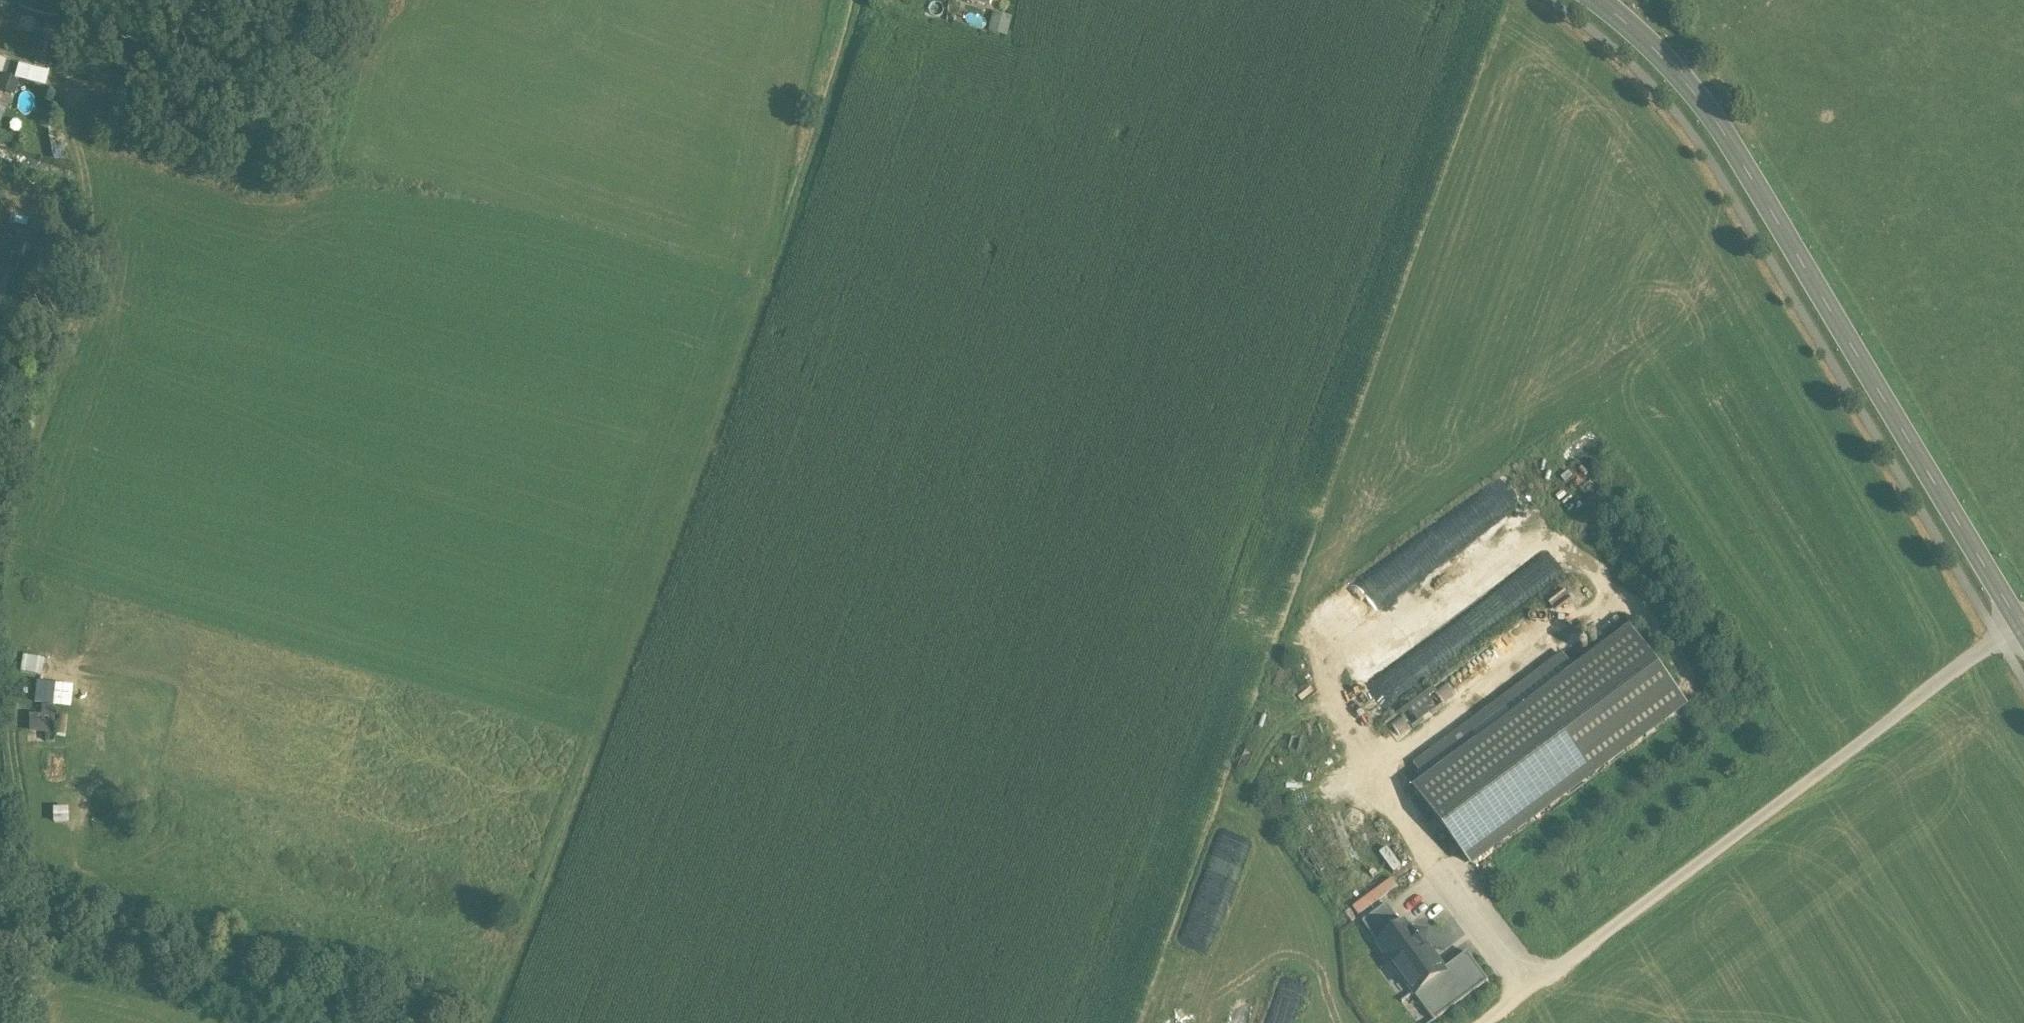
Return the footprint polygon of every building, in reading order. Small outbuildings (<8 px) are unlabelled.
[(961,9),(987,16),(992,0),(964,0),(961,9)] [(990,33),(1008,36),(1011,20),(993,16),(990,33)] [(34,68),(50,72),(56,52),(40,47),(34,68)] [(0,63),(0,79),(14,84),(18,70),(0,63)] [(46,77),(18,70),(14,84),(41,92),(46,77)] [(0,264),(0,300),(7,276),(12,278),(15,269),(0,264)] [(1508,587),(1435,635),(1448,654),(1520,606),(1508,587)] [(1428,782),(1416,791),(1473,867),(1685,709),(1629,634),(1575,674),(1428,782)] [(1562,657),(1416,765),(1428,782),(1575,674),(1562,657)] [(17,675),(39,678),(41,663),(19,660),(17,675)] [(1402,714),(1417,730),(1455,693),(1446,684),(1437,693),(1431,687),(1402,714)] [(68,709),(69,688),(35,686),(33,706),(38,707),(51,707),(68,709)] [(26,719),(26,735),(50,735),(51,707),(38,707),(38,720),(26,719)] [(1390,849),(1381,855),(1396,874),(1404,868),(1390,849)] [(1392,879),(1354,910),(1363,921),(1401,890),(1392,879)] [(1364,925),(1380,947),(1403,929),(1387,908),(1364,925)] [(1380,947),(1415,994),(1444,973),(1426,948),(1428,937),(1413,935),(1410,937),(1404,929),(1403,929),(1380,947)] [(1434,1022),(1435,1022),(1490,983),(1468,954),(1444,973),(1415,994),(1413,995),(1434,1022)]
